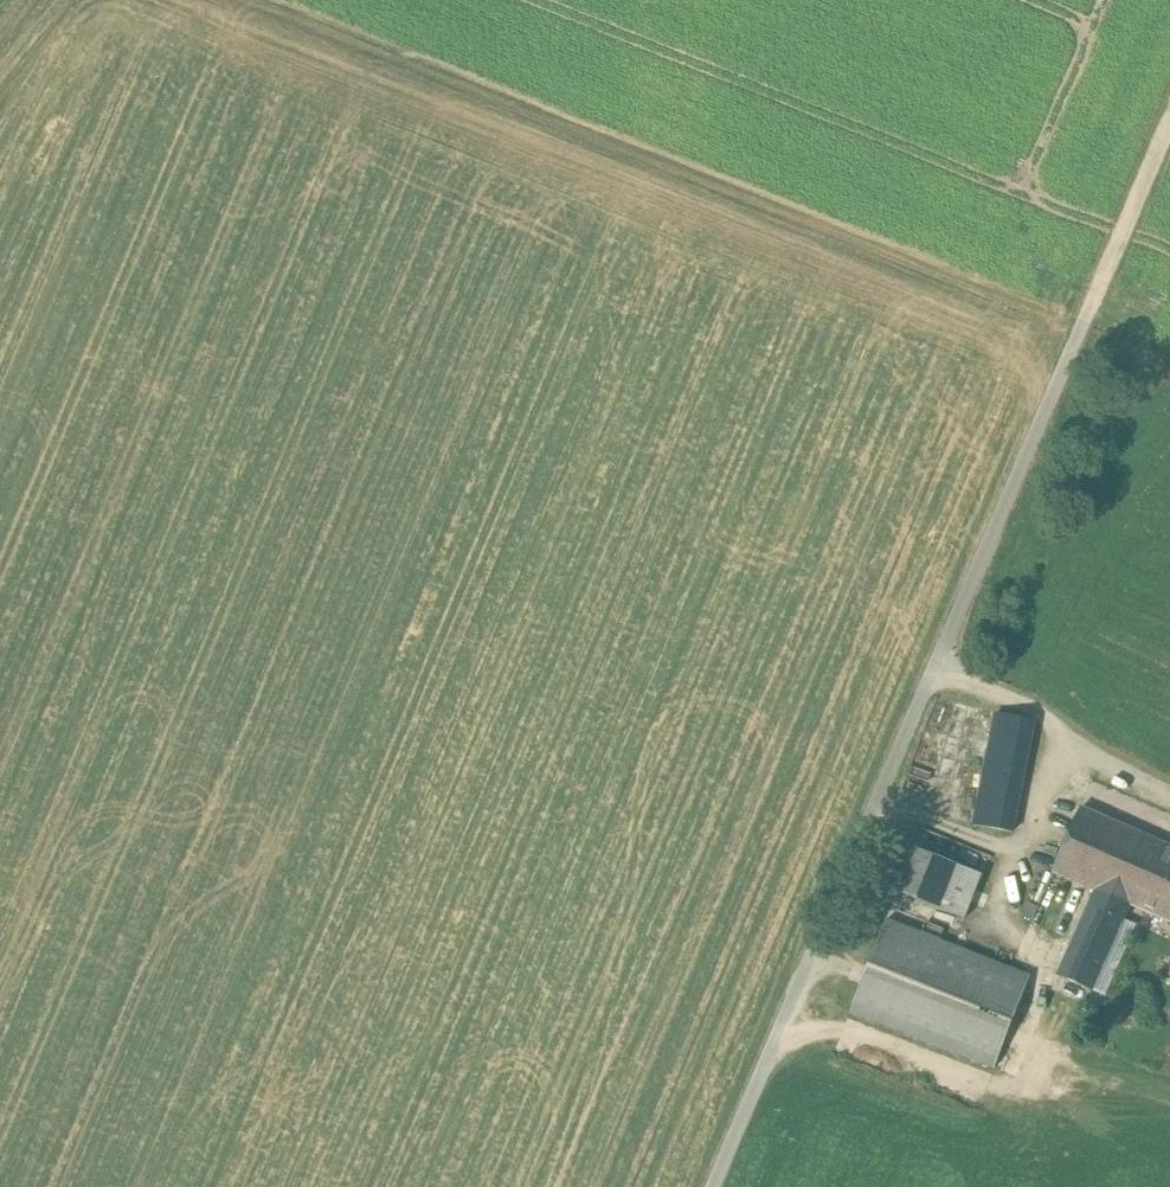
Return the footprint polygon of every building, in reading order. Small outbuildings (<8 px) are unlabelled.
[(996,716),(980,797),(1018,804),(1033,723),(996,716)] [(1018,804),(980,797),(975,825),(1012,832),(1018,804)] [(1082,807),(1053,872),(1070,879),(1095,890),(1096,889),(1131,904),(1169,921),(1169,845),(1082,807)] [(990,859),(921,829),(896,888),(964,918),(990,859)] [(1095,890),(1058,975),(1093,990),(1131,904),(1096,889),(1095,890)] [(1032,978),(885,918),(848,1008),(994,1069),(1032,978)]
